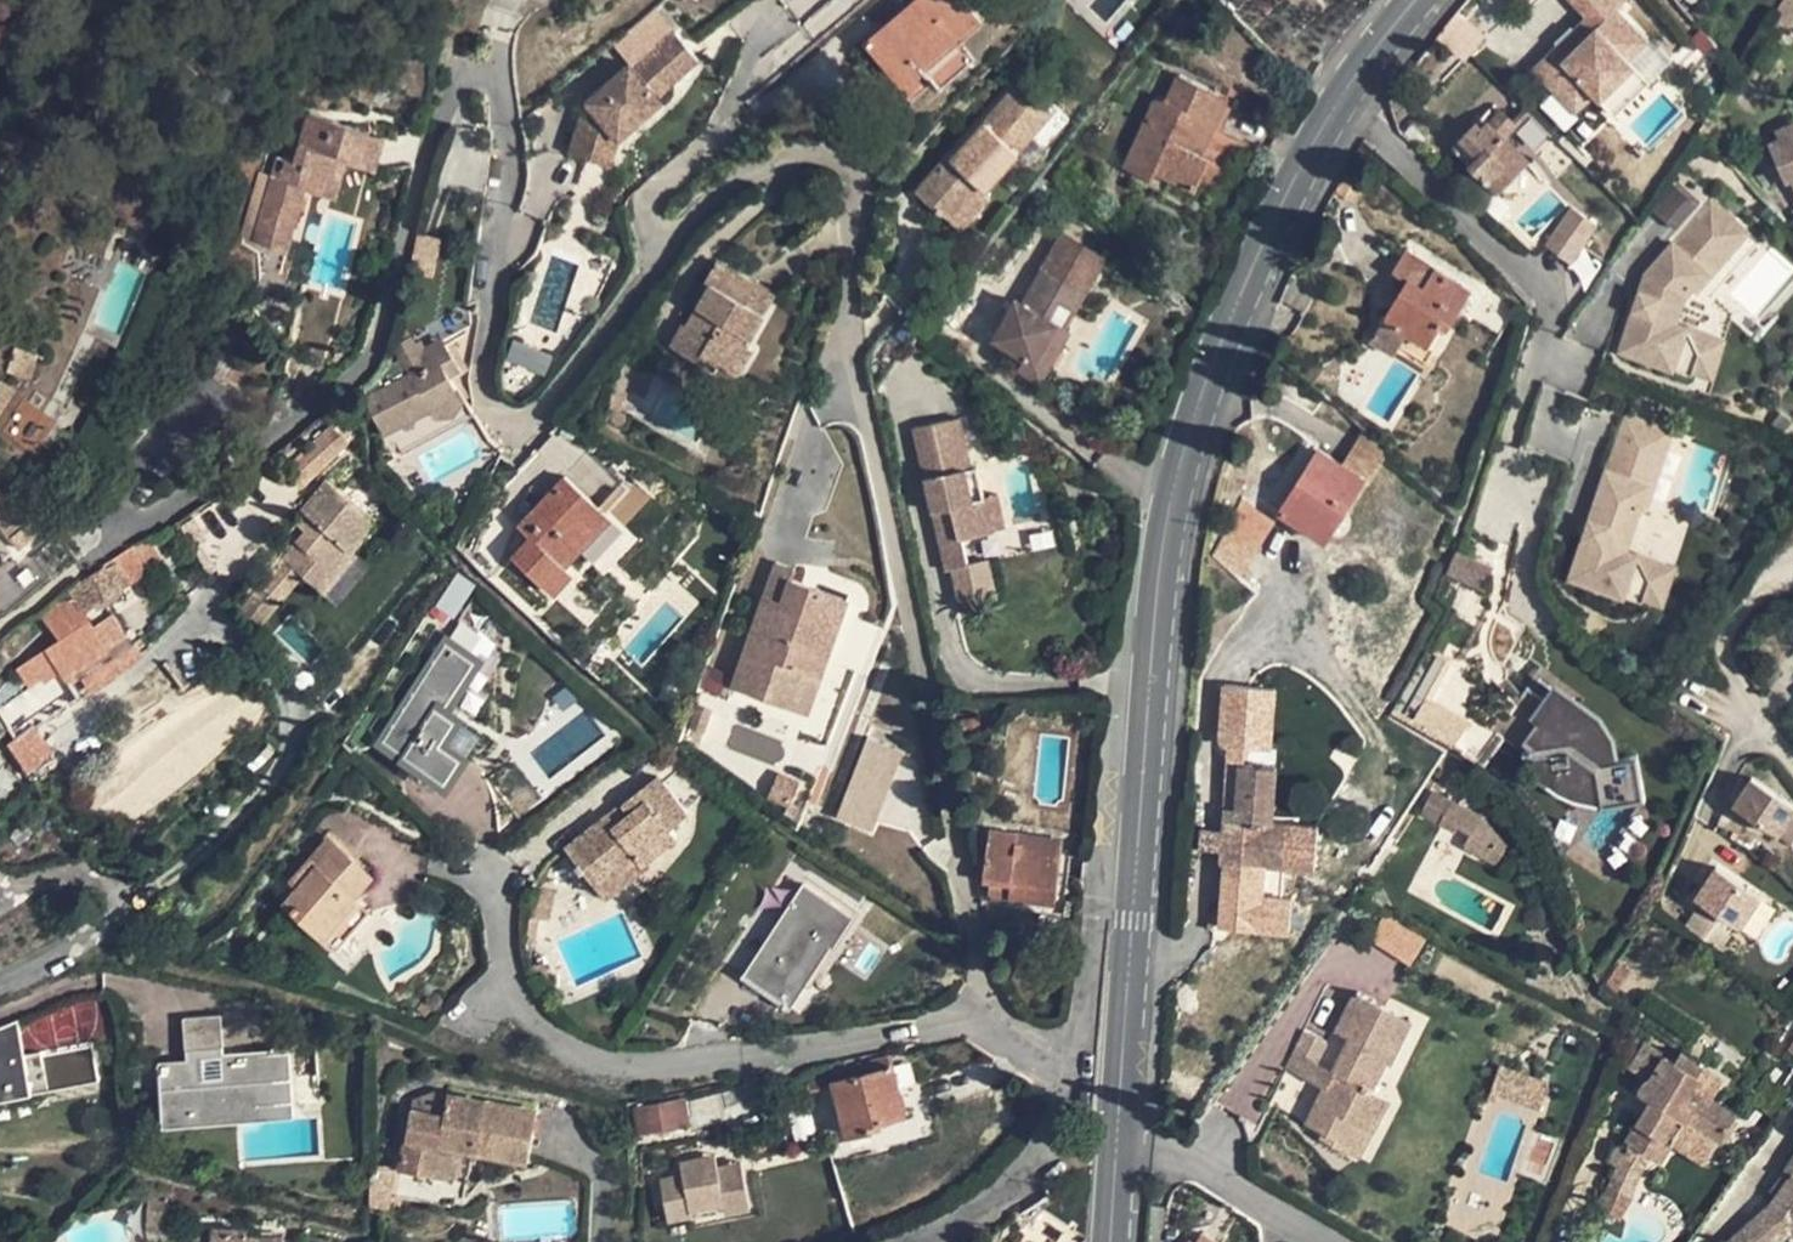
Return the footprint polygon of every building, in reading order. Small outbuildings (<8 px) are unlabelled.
[(961,0),(918,0),(867,43),(911,95),(932,77),(924,67),(978,21),(961,0)] [(1587,15),(1533,65),(1577,111),(1597,93),(1604,100),(1642,63),(1634,56),(1652,39),(1620,5),(1626,0),(1573,0),(1587,15)] [(657,95),(698,58),(675,33),(634,69),(629,64),(587,101),(575,136),(600,144),(607,124),(625,110),(636,123),(662,101),(657,95)] [(1220,94),(1178,75),(1166,100),(1156,96),(1124,167),(1154,181),(1157,174),(1194,191),(1209,156),(1194,149),(1220,94)] [(1057,106),(1025,78),(954,158),(951,155),(916,194),(941,216),(943,214),(960,230),(990,196),(985,191),(1019,152),(1017,151),(1057,106)] [(1230,98),(1220,94),(1194,149),(1204,154),(1230,98)] [(1494,103),(1452,147),(1498,191),(1527,161),(1503,137),(1515,124),(1494,103)] [(619,138),(636,123),(625,110),(607,124),(619,138)] [(253,243),(286,251),(303,189),(334,198),(343,163),(358,167),(367,133),(306,116),(292,165),(276,161),(253,243)] [(1775,131),(1778,137),(1770,141),(1788,183),(1792,180),(1792,123),(1775,131)] [(600,144),(594,161),(609,166),(619,138),(607,124),(600,144)] [(382,137),(367,133),(358,167),(373,171),(382,137)] [(600,144),(575,136),(569,153),(594,161),(600,144)] [(1639,289),(1619,349),(1672,366),(1686,325),(1675,321),(1684,293),(1690,287),(1694,291),(1747,230),(1709,197),(1645,271),(1653,278),(1648,292),(1639,289)] [(1545,245),(1548,246),(1569,261),(1596,224),(1572,207),(1545,245)] [(1106,256),(1064,233),(1042,270),(1085,293),(1106,256)] [(1407,249),(1394,271),(1407,280),(1383,319),(1407,334),(1399,346),(1426,362),(1471,288),(1407,249)] [(683,325),(670,348),(712,371),(717,363),(738,374),(752,350),(746,346),(776,292),(717,260),(705,280),(711,284),(697,308),(685,327),(683,325)] [(1075,312),(1085,293),(1042,270),(1022,304),(1015,301),(992,339),(1024,357),(1034,362),(1056,323),(1050,320),(1059,303),(1075,312)] [(1653,278),(1645,271),(1639,289),(1648,292),(1653,278)] [(711,284),(705,280),(690,304),(697,308),(711,284)] [(1075,312),(1059,303),(1050,320),(1056,323),(1065,329),(1075,312)] [(1399,346),(1407,334),(1383,319),(1371,340),(1395,355),(1399,346)] [(1056,323),(1034,362),(1047,370),(1069,331),(1065,329),(1056,323)] [(1722,336),(1686,325),(1672,366),(1710,378),(1722,336)] [(414,343),(410,336),(392,347),(409,375),(363,400),(382,434),(460,392),(451,379),(464,372),(445,342),(427,353),(423,356),(414,343)] [(442,337),(425,348),(427,353),(445,342),(442,337)] [(558,354),(518,339),(512,357),(550,372),(558,354)] [(425,348),(420,340),(414,343),(423,356),(427,353),(425,348)] [(1034,362),(1024,357),(1017,369),(1039,383),(1047,370),(1034,362)] [(653,375),(636,368),(627,389),(644,398),(653,375)] [(633,418),(618,412),(613,423),(628,429),(633,418)] [(1647,506),(1672,430),(1624,413),(1594,505),(1602,507),(1599,520),(1590,517),(1570,576),(1624,594),(1637,552),(1626,548),(1641,504),(1647,506)] [(933,424),(913,430),(941,548),(959,544),(958,538),(992,530),(984,496),(972,499),(965,472),(971,470),(961,430),(936,436),(933,424)] [(348,441),(332,425),(283,471),(299,488),(348,441)] [(1363,430),(1342,464),(1365,478),(1369,481),(1387,451),(1363,430)] [(1342,464),(1319,449),(1263,537),(1285,551),(1300,526),(1325,541),(1330,534),(1344,510),(1365,478),(1342,464)] [(567,539),(599,506),(566,475),(551,492),(541,502),(518,526),(531,537),(512,556),(552,594),(572,572),(559,560),(573,545),(567,539)] [(376,520),(327,480),(302,511),(314,521),(305,533),(282,560),(303,577),(324,595),(355,556),(350,552),(376,520)] [(541,502),(551,492),(544,485),(533,496),(541,502)] [(20,550),(38,535),(0,491),(0,527),(20,550)] [(998,493),(984,496),(992,530),(1007,527),(998,493)] [(1602,507),(1594,505),(1590,517),(1599,520),(1602,507)] [(610,516),(599,506),(567,539),(573,545),(579,550),(610,516)] [(1347,513),(1344,510),(1330,534),(1334,536),(1337,537),(1340,536),(1344,534),(1347,531),(1349,528),(1350,525),(1351,522),(1350,518),(1349,515),(1348,514),(1347,513)] [(314,521),(302,511),(292,522),(305,533),(314,521)] [(58,671),(69,686),(131,644),(108,607),(118,601),(122,599),(117,591),(164,564),(148,538),(79,582),(80,584),(55,601),(36,616),(48,629),(63,617),(65,620),(78,609),(86,623),(16,670),(27,686),(38,678),(41,682),(58,671)] [(1494,566),(1454,549),(1446,572),(1463,579),(1485,588),(1494,566)] [(1675,565),(1637,552),(1624,594),(1661,606),(1675,565)] [(367,565),(355,556),(324,595),(335,604),(367,565)] [(303,577),(282,560),(259,588),(280,606),(303,577)] [(793,569),(776,563),(764,596),(782,602),(790,579),(793,569)] [(1332,576),(1322,572),(1316,586),(1327,590),(1332,576)] [(1437,593),(1452,606),(1463,579),(1446,572),(1437,593)] [(848,599),(790,579),(782,602),(764,596),(732,686),(792,707),(805,671),(821,677),(848,599)] [(384,741),(445,780),(460,758),(438,744),(454,721),(440,712),(472,663),(445,645),(384,741)] [(1427,701),(1450,660),(1429,648),(1392,713),(1414,724),(1427,701)] [(821,677),(805,671),(792,707),(808,713),(821,677)] [(1614,760),(1632,758),(1628,733),(1613,710),(1573,680),(1562,694),(1600,722),(1611,739),(1614,760)] [(1604,806),(1647,799),(1644,781),(1635,782),(1632,758),(1614,760),(1611,739),(1600,722),(1562,694),(1555,705),(1532,689),(1506,725),(1537,748),(1542,779),(1560,776),(1562,792),(1576,790),(1577,799),(1602,795),(1604,806)] [(1222,690),(1215,744),(1243,751),(1247,691),(1222,690)] [(1469,724),(1427,701),(1414,724),(1454,745),(1469,724)] [(1469,724),(1454,745),(1485,767),(1506,737),(1475,715),(1469,724)] [(53,753),(32,726),(6,746),(28,774),(53,753)] [(866,832),(897,752),(863,739),(832,819),(866,832)] [(1641,756),(1632,758),(1635,782),(1644,781),(1641,756)] [(1271,822),(1275,767),(1239,765),(1236,808),(1225,807),(1224,829),(1202,828),(1200,850),(1222,851),(1221,861),(1211,880),(1240,894),(1255,863),(1283,866),(1285,830),(1286,824),(1283,823),(1284,822),(1271,822)] [(609,814),(565,848),(597,887),(635,857),(641,864),(677,835),(671,828),(689,813),(657,775),(620,804),(628,813),(616,823),(609,814)] [(1593,808),(1604,806),(1602,795),(1577,799),(1576,790),(1562,792),(1560,776),(1542,779),(1555,790),(1570,799),(1587,804),(1593,805),(1593,808)] [(1777,835),(1779,833),(1792,811),(1792,804),(1752,778),(1734,806),(1777,835)] [(1451,800),(1432,791),(1421,812),(1439,822),(1451,800)] [(1481,816),(1451,800),(1439,822),(1455,831),(1459,826),(1470,832),(1464,845),(1497,863),(1507,845),(1481,816)] [(620,804),(609,814),(616,823),(628,813),(620,804)] [(1779,833),(1789,840),(1792,834),(1792,811),(1779,833)] [(1017,833),(989,829),(982,881),(990,882),(988,895),(1056,904),(1062,853),(1016,846),(1017,833)] [(1305,869),(1308,833),(1285,830),(1283,866),(1305,869)] [(1063,839),(1017,833),(1016,846),(1062,853),(1063,839)] [(352,898),(371,875),(328,837),(281,889),(289,897),(284,903),(327,940),(359,904),(352,898)] [(641,864),(635,857),(597,887),(604,897),(643,867),(641,864)] [(1695,897),(1738,926),(1759,895),(1716,866),(1695,897)] [(742,978),(788,1008),(828,945),(835,950),(856,918),(804,884),(742,978)] [(372,915),(359,904),(327,940),(340,952),(372,915)] [(1686,928),(1716,948),(1726,933),(1696,913),(1686,928)] [(1371,943),(1411,964),(1425,937),(1385,916),(1371,943)] [(1336,1032),(1349,1039),(1333,1070),(1324,1088),(1307,1122),(1325,1132),(1322,1138),(1346,1149),(1359,1124),(1372,1131),(1388,1099),(1370,1091),(1385,1061),(1389,1063),(1410,1021),(1354,994),(1336,1032)] [(227,1112),(227,1107),(283,1103),(279,1053),(224,1057),(219,1017),(182,1019),(186,1063),(161,1064),(165,1112),(190,1110),(190,1115),(227,1112)] [(17,1021),(0,1029),(0,1041),(20,1037),(17,1021)] [(1305,1032),(1286,1068),(1307,1079),(1316,1063),(1326,1042),(1305,1032)] [(0,1041),(0,1061),(24,1057),(20,1037),(0,1041)] [(91,1043),(24,1057),(0,1061),(0,1101),(98,1082),(91,1043)] [(1674,1061),(1643,1043),(1630,1066),(1651,1079),(1649,1080),(1644,1083),(1642,1087),(1640,1092),(1642,1096),(1651,1102),(1626,1142),(1630,1143),(1649,1155),(1660,1161),(1684,1120),(1720,1142),(1736,1115),(1691,1087),(1704,1065),(1681,1051),(1674,1061)] [(1324,1088),(1333,1070),(1316,1063),(1307,1079),(1324,1088)] [(893,1066),(833,1082),(847,1135),(873,1129),(871,1122),(881,1120),(905,1113),(893,1066)] [(1536,1078),(1499,1066),(1491,1089),(1527,1100),(1536,1078)] [(447,1096),(436,1093),(411,1102),(409,1112),(443,1117),(447,1096)] [(409,1112),(400,1170),(467,1182),(471,1152),(529,1162),(533,1134),(537,1111),(447,1096),(443,1117),(409,1112)] [(683,1099),(633,1108),(637,1136),(689,1125),(683,1099)] [(882,1126),(881,1120),(871,1122),(873,1129),(882,1126)] [(1372,1131),(1359,1124),(1346,1149),(1360,1156),(1372,1131)] [(1649,1155),(1630,1143),(1626,1152),(1619,1169),(1611,1189),(1628,1196),(1634,1182),(1649,1155)] [(1626,1152),(1616,1145),(1607,1162),(1619,1169),(1626,1152)] [(1782,1172),(1789,1178),(1771,1202),(1725,1241),(1778,1241),(1789,1232),(1792,1234),(1792,1156),(1782,1172)] [(707,1172),(720,1169),(718,1157),(705,1160),(707,1172)] [(753,1209),(744,1165),(707,1172),(705,1160),(683,1164),(685,1176),(662,1181),(670,1220),(695,1215),(694,1210),(727,1204),(729,1213),(753,1209)] [(393,1167),(368,1163),(368,1206),(387,1208),(393,1167)] [(172,1195),(147,1194),(146,1236),(170,1236),(172,1195)] [(211,1239),(191,1239),(191,1241),(284,1241),(284,1240),(245,1240),(245,1232),(211,1231),(211,1239)]
